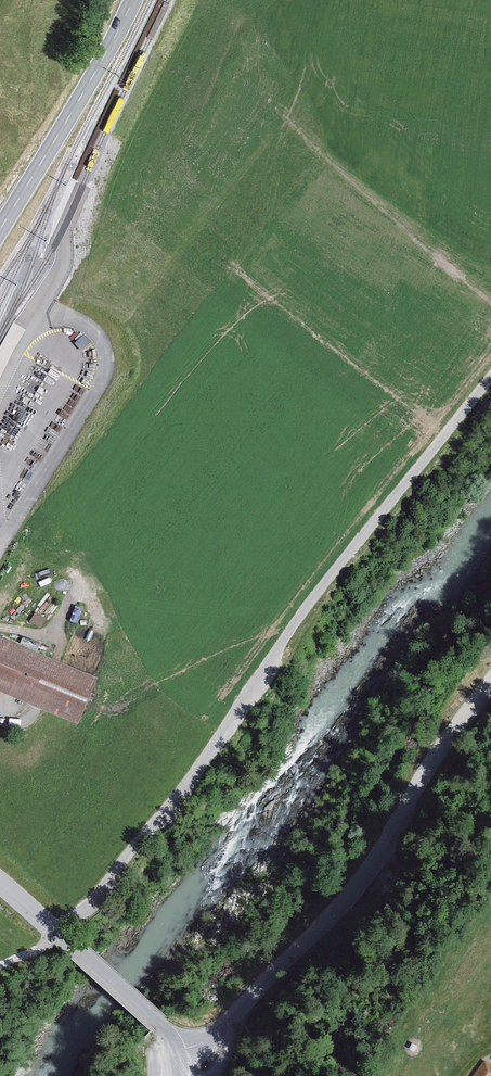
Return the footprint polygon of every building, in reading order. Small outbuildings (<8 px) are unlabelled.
[(80,729),(99,684),(0,642),(0,694),(80,729)] [(487,1063),(477,1075),(490,1075),(490,1066),(487,1063)]
